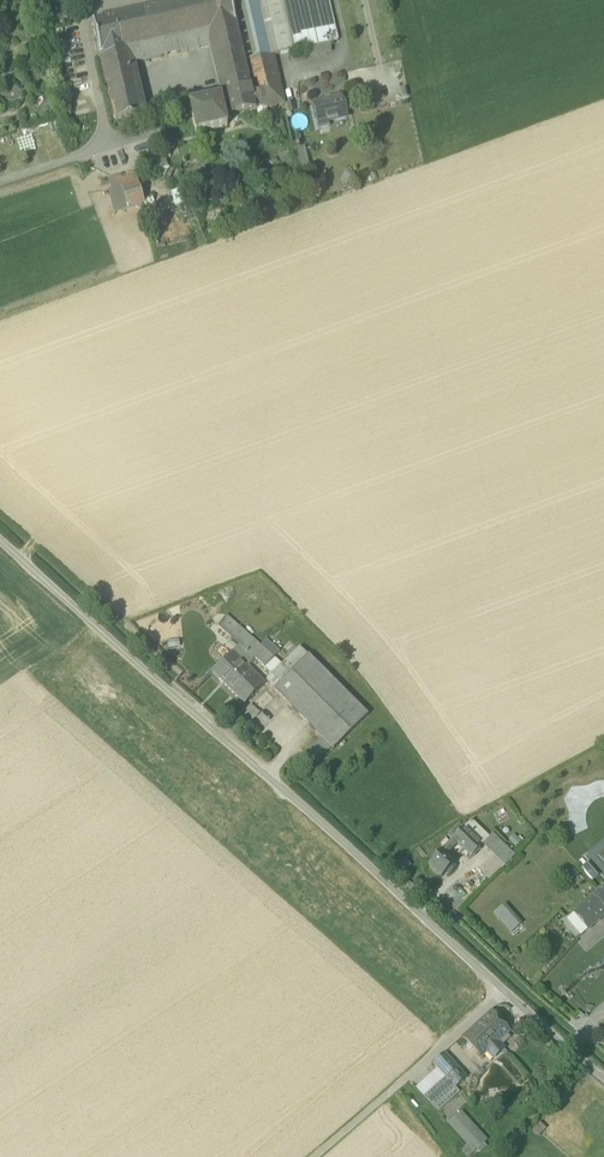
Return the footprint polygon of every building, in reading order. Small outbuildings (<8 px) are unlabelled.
[(273,56),(260,0),(199,0),(94,24),(93,24),(93,25),(94,25),(115,122),(115,123),(116,123),(142,117),(143,117),(143,116),(131,65),(132,64),(197,49),(198,50),(214,46),(225,97),(221,98),(221,99),(225,117),(238,114),(255,110),(268,108),(284,104),(280,88),(273,56)] [(273,56),(338,42),(329,0),(260,0),(273,56)] [(195,133),(196,134),(197,134),(226,127),(228,127),(227,125),(225,117),(221,99),(221,98),(219,98),(218,99),(191,105),(189,105),(189,107),(190,106),(196,132),(195,133)] [(318,125),(320,131),(329,128),(328,123),(346,119),(347,119),(343,99),(337,101),(314,106),(318,125)] [(270,118),(268,108),(255,110),(258,121),(270,118)] [(310,167),(305,146),(294,149),(299,169),(310,167)] [(112,182),(115,190),(136,183),(133,175),(112,182)] [(115,190),(122,212),(143,205),(136,183),(115,190)] [(188,204),(183,189),(170,194),(176,208),(188,204)] [(122,212),(115,190),(109,192),(116,214),(122,212)] [(256,660),(272,677),(282,666),(274,658),(261,647),(226,617),(218,627),(239,646),(256,660)] [(181,639),(172,639),(168,643),(168,648),(181,648),(181,639)] [(266,641),(261,647),(274,658),(279,652),(266,641)] [(256,660),(239,646),(236,649),(252,664),(256,660)] [(308,657),(300,649),(282,666),(272,677),(267,682),(275,690),(274,691),(322,739),(331,748),(334,751),(368,717),(309,656),(308,657)] [(244,705),(265,685),(233,652),(212,673),(244,705)] [(262,714),(251,704),(246,710),(257,719),(262,714)] [(308,754),(317,763),(331,748),(322,739),(308,754)] [(464,830),(482,847),(483,845),(489,839),(471,822),(464,830)] [(449,837),(453,841),(464,830),(460,826),(449,837)] [(464,830),(453,841),(458,846),(471,859),(482,847),(464,830)] [(492,854),(505,867),(510,862),(515,858),(493,836),(489,839),(483,845),(492,854)] [(521,843),(514,836),(508,842),(516,849),(521,843)] [(453,841),(443,851),(448,856),(458,846),(453,841)] [(456,864),(448,856),(443,851),(429,866),(441,878),(442,879),(456,864)] [(505,867),(492,854),(478,869),(491,882),(505,867)] [(397,863),(407,872),(413,865),(403,856),(397,863)] [(599,877),(588,864),(582,869),(593,883),(599,877)] [(419,879),(414,885),(424,895),(430,889),(419,879)] [(574,914),(581,923),(588,931),(603,917),(603,888),(574,914)] [(521,925),(505,906),(495,915),(512,934),(521,925)] [(574,928),(581,923),(574,914),(567,920),(574,928)] [(581,923),(574,928),(582,936),(588,931),(581,923)] [(499,1043),(501,1041),(508,1035),(511,1032),(492,1011),(463,1037),(482,1058),(489,1052),(499,1043)] [(511,1038),(508,1035),(501,1041),(504,1044),(511,1038)] [(505,1049),(499,1043),(489,1052),(495,1058),(505,1049)] [(438,1069),(446,1078),(456,1089),(467,1078),(445,1054),(433,1064),(438,1069)] [(446,1078),(438,1069),(416,1088),(425,1097),(446,1078)] [(456,1089),(446,1078),(425,1097),(435,1108),(456,1089)] [(459,1092),(456,1089),(435,1108),(437,1111),(459,1092)] [(462,1112),(451,1122),(470,1145),(462,1152),(466,1156),(470,1156),(487,1142),(462,1112)]
